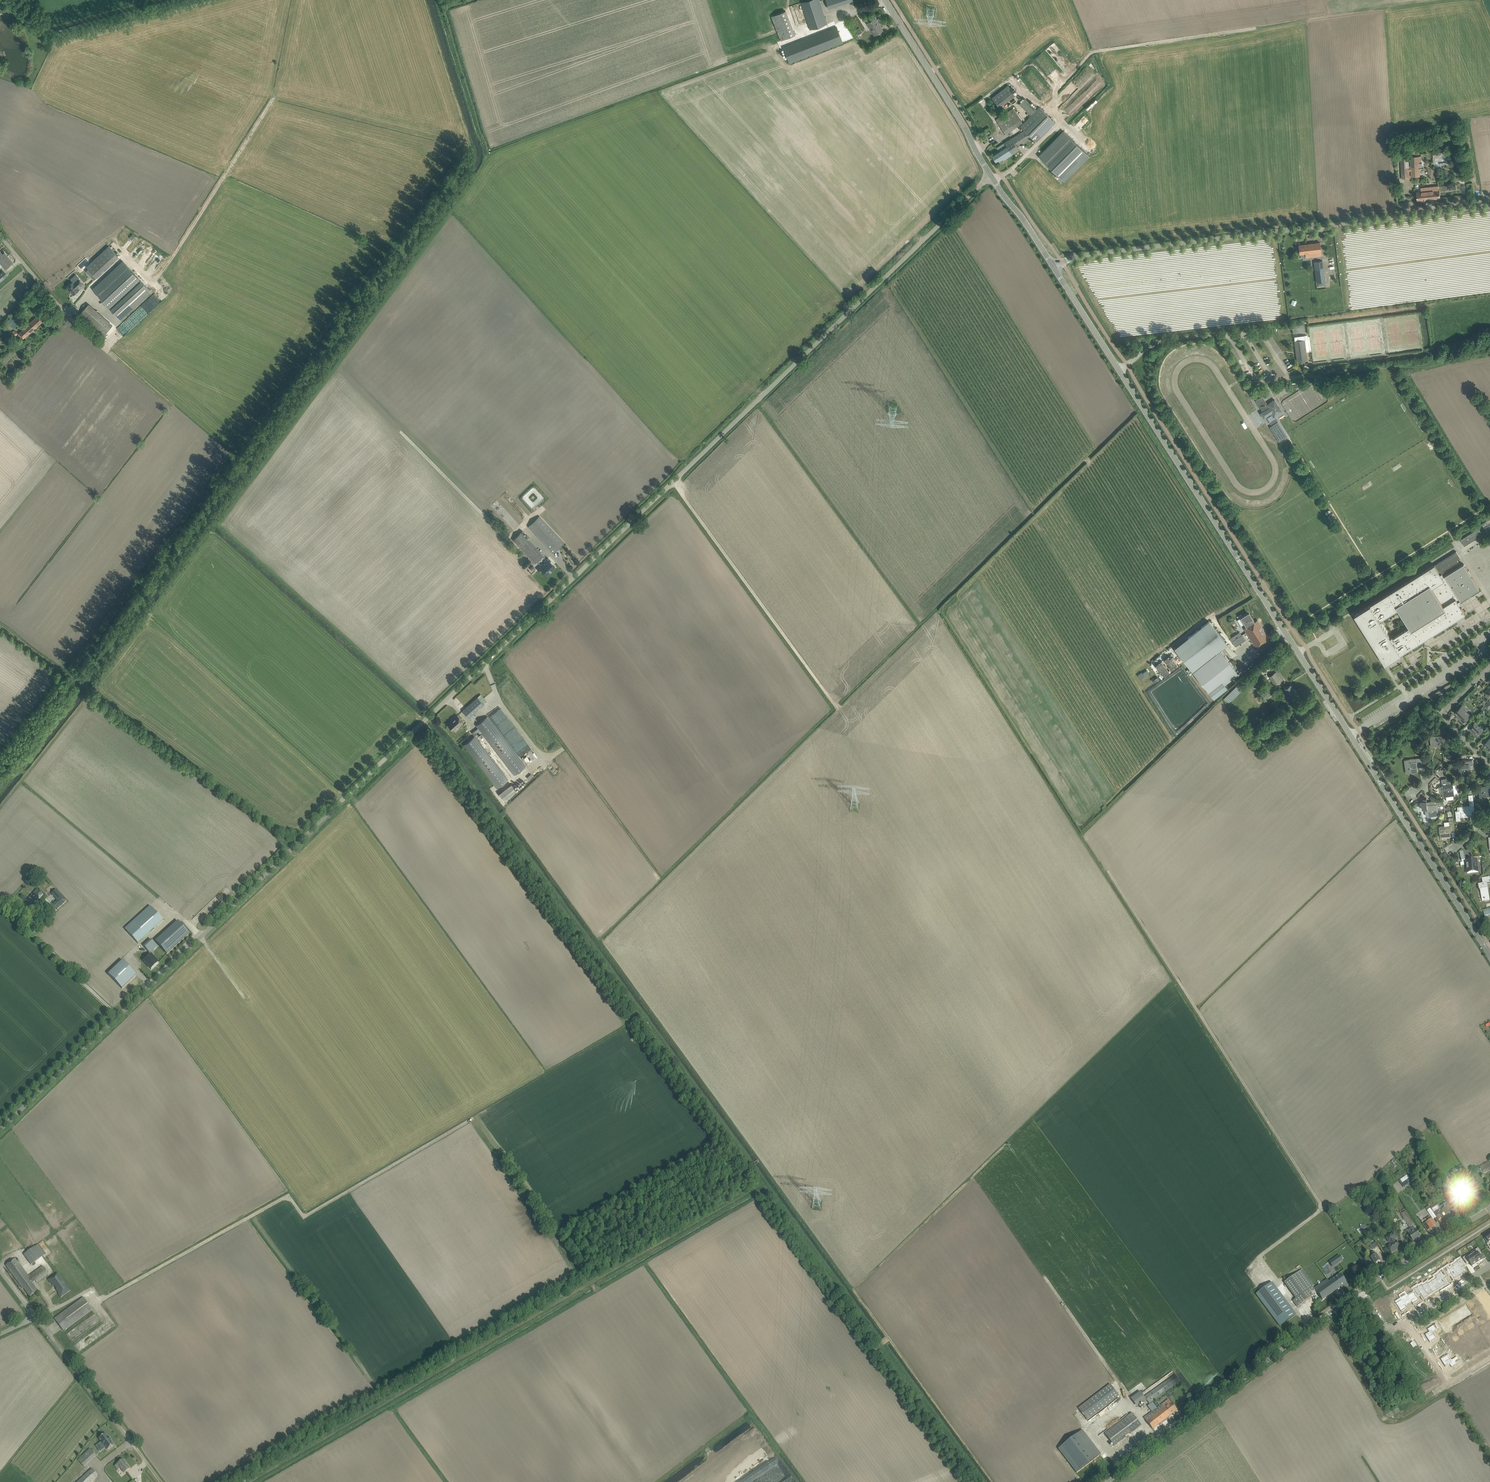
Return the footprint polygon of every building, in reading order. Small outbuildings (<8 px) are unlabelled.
[(820,0),(806,0),(801,2),(810,29),(827,23),(820,0)] [(853,0),(826,0),(829,8),(853,0)] [(788,10),(772,16),(781,41),(797,35),(788,10)] [(867,23),(870,28),(871,28),(876,35),(883,30),(875,18),(867,23)] [(784,46),(790,62),(842,42),(836,26),(784,46)] [(1068,50),(1072,48),(1065,37),(1062,39),(1068,50)] [(1009,84),(992,97),(1000,107),(1017,95),(1009,84)] [(1025,98),(1019,104),(1031,116),(1037,109),(1025,98)] [(1037,109),(1031,116),(1020,126),(1024,130),(1012,138),(1005,142),(1012,154),(1019,150),(1017,147),(1032,138),(1036,142),(1055,122),(1039,107),(1037,109)] [(1006,133),(1022,122),(1014,109),(997,121),(1006,133)] [(1064,181),(1089,156),(1064,131),(1039,156),(1064,181)] [(992,155),(997,163),(1003,159),(1004,160),(1012,154),(1007,146),(992,155)] [(1411,157),(1411,167),(1409,168),(1409,159),(1401,159),(1402,179),(1410,178),(1409,171),(1411,171),(1412,176),(1420,176),(1419,162),(1421,161),(1421,156),(1411,157)] [(1417,192),(1417,200),(1441,197),(1439,185),(1420,187),(1421,191),(1417,192)] [(1306,257),(1322,255),(1320,242),(1299,245),(1300,254),(1306,253),(1306,257)] [(97,277),(97,278),(119,257),(109,246),(87,267),(94,275),(97,277)] [(1,262),(6,268),(13,262),(8,256),(1,262)] [(123,261),(93,289),(121,319),(151,291),(123,261)] [(1314,262),(1315,270),(1324,269),(1323,261),(1314,262)] [(67,287),(74,294),(80,289),(78,288),(83,283),(79,278),(74,282),(73,281),(67,287)] [(103,336),(112,326),(88,305),(79,315),(103,336)] [(14,328),(21,321),(14,314),(7,322),(14,328)] [(27,326),(19,333),(23,338),(34,328),(35,328),(43,321),(38,315),(27,326)] [(44,322),(49,327),(53,323),(48,318),(44,322)] [(2,341),(6,344),(18,334),(14,330),(2,341)] [(1295,341),(1297,360),(1307,359),(1305,339),(1295,341)] [(1263,396),(1256,400),(1263,411),(1260,412),(1264,418),(1266,417),(1271,424),(1277,420),(1275,415),(1282,411),(1275,399),(1268,404),(1263,396)] [(1270,427),(1279,441),(1287,436),(1278,422),(1270,427)] [(1287,441),(1282,444),(1286,454),(1292,451),(1287,441)] [(553,553),(564,542),(540,516),(528,527),(553,553)] [(1487,532),(1489,530),(1489,518),(1482,523),(1487,532)] [(1461,539),(1465,546),(1483,534),(1479,528),(1461,539)] [(510,542),(517,549),(519,547),(535,563),(543,556),(528,540),(529,539),(521,531),(510,542)] [(1440,562),(1445,570),(1459,562),(1457,560),(1460,558),(1457,552),(1440,562)] [(544,561),(547,564),(545,566),(543,563),(537,568),(540,571),(542,570),(547,575),(555,567),(550,562),(551,561),(548,558),(544,561)] [(1361,624),(1380,655),(1381,654),(1381,656),(1382,657),(1386,664),(1466,614),(1460,605),(1461,604),(1460,601),(1480,588),(1464,563),(1444,576),(1442,573),(1444,572),(1444,571),(1445,570),(1440,562),(1435,565),(1435,564),(1355,614),(1359,621),(1360,621),(1360,622),(1361,623),(1361,624)] [(1255,621),(1249,612),(1241,617),(1241,618),(1238,620),(1241,625),(1244,623),(1246,627),(1244,628),(1255,646),(1269,637),(1257,620),(1255,621)] [(1177,651),(1214,698),(1227,687),(1222,680),(1236,670),(1235,670),(1237,669),(1221,649),(1223,647),(1217,639),(1221,636),(1209,621),(1189,637),(1191,639),(1177,651)] [(1142,672),(1138,675),(1140,679),(1150,673),(1147,670),(1142,673),(1142,672)] [(1270,676),(1275,685),(1284,679),(1278,670),(1270,676)] [(1166,671),(1157,677),(1159,680),(1168,674),(1166,671)] [(1252,685),(1255,688),(1263,681),(1260,678),(1252,685)] [(1147,688),(1156,682),(1154,679),(1145,685),(1147,688)] [(1272,692),(1265,683),(1257,690),(1264,699),(1272,692)] [(1224,698),(1229,704),(1244,689),(1238,684),(1224,698)] [(1284,688),(1290,697),(1296,693),(1291,684),(1284,688)] [(469,718),(484,705),(477,697),(463,710),(469,718)] [(1465,709),(1466,708),(1463,705),(1455,712),(1460,717),(1459,718),(1463,722),(1464,721),(1470,715),(1465,709)] [(463,722),(457,715),(452,719),(453,720),(448,724),(453,730),(458,725),(458,726),(463,722)] [(514,775),(525,766),(486,717),(476,726),(477,728),(471,733),(474,737),(463,745),(497,789),(508,780),(476,739),(482,734),(514,775)] [(1472,725),(1469,728),(1476,736),(1480,733),(1483,730),(1484,728),(1484,726),(1482,724),(1479,726),(1475,722),(1473,724),(1472,725)] [(1440,734),(1430,736),(1431,746),(1433,746),(1441,745),(1442,745),(1443,745),(1442,740),(1445,740),(1444,729),(1440,730),(1440,734)] [(1409,762),(1408,759),(1405,759),(1406,773),(1408,773),(1408,772),(1416,771),(1417,772),(1418,772),(1417,765),(1422,764),(1422,766),(1423,766),(1422,758),(1415,758),(1415,761),(1409,762)] [(1459,766),(1459,765),(1460,774),(1460,776),(1471,774),(1469,764),(1473,763),(1473,759),(1463,760),(1463,761),(1465,760),(1465,763),(1458,764),(1459,766)] [(553,766),(549,769),(556,775),(561,769),(557,765),(555,767),(553,766)] [(1442,786),(1439,786),(1440,796),(1444,795),(1444,796),(1446,796),(1447,800),(1454,799),(1453,795),(1454,795),(1454,793),(1458,792),(1457,784),(1458,784),(1458,780),(1447,781),(1447,784),(1442,785),(1442,786)] [(1489,785),(1479,786),(1480,797),(1482,797),(1482,796),(1489,795),(1489,782),(1489,785)] [(511,783),(502,792),(508,798),(517,790),(511,783)] [(1458,810),(1456,810),(1457,820),(1461,820),(1461,817),(1462,817),(1462,816),(1471,815),(1471,816),(1472,815),(1472,811),(1472,809),(1474,808),(1475,810),(1474,805),(1474,804),(1473,794),(1469,794),(1470,805),(1463,806),(1461,806),(1459,806),(1460,810),(1458,810)] [(1440,800),(1430,801),(1431,804),(1427,804),(1427,798),(1423,798),(1424,800),(1422,800),(1422,802),(1420,802),(1421,805),(1422,805),(1423,809),(1425,809),(1426,816),(1428,815),(1428,817),(1439,815),(1437,805),(1444,804),(1443,800),(1440,801),(1440,800)] [(1443,826),(1439,826),(1440,837),(1442,837),(1442,836),(1451,835),(1451,836),(1452,836),(1452,831),(1451,829),(1454,829),(1454,831),(1455,831),(1454,826),(1454,820),(1453,820),(1449,820),(1449,821),(1444,822),(1445,826),(1443,826)] [(1477,861),(1480,861),(1480,857),(1471,857),(1471,858),(1473,858),(1473,860),(1466,861),(1466,862),(1467,862),(1468,871),(1467,871),(1467,873),(1478,872),(1477,861)] [(1478,884),(1479,890),(1481,889),(1481,892),(1482,898),(1484,897),(1485,901),(1489,900),(1489,899),(1488,891),(1488,888),(1487,883),(1486,877),(1482,878),(1483,884),(1478,884)] [(17,896),(23,901),(31,893),(25,888),(17,896)] [(36,902),(43,894),(37,889),(32,895),(31,895),(23,904),(31,910),(37,902),(36,902)] [(56,890),(51,894),(60,903),(55,908),(57,910),(67,901),(56,890)] [(127,932),(138,944),(163,921),(153,909),(127,932)] [(178,921),(156,942),(167,954),(189,934),(180,923),(178,921)] [(151,940),(143,947),(148,952),(151,948),(153,950),(157,947),(151,940)] [(151,955),(144,962),(151,970),(162,961),(159,963),(153,956),(151,955)] [(109,971),(122,986),(137,972),(123,957),(109,971)] [(1481,1168),(1482,1171),(1483,1173),(1484,1173),(1489,1170),(1489,1163),(1481,1168)] [(1399,1180),(1404,1187),(1412,1181),(1407,1174),(1399,1180)] [(1453,1188),(1447,1179),(1443,1182),(1449,1191),(1453,1188)] [(1461,1195),(1458,1196),(1462,1202),(1465,1201),(1467,1204),(1474,1199),(1472,1195),(1471,1194),(1468,1190),(1466,1187),(1459,1191),(1461,1195)] [(1432,1205),(1430,1206),(1431,1208),(1433,1212),(1436,1216),(1442,1213),(1444,1217),(1446,1216),(1448,1218),(1454,1214),(1452,1209),(1451,1208),(1450,1208),(1448,1206),(1446,1203),(1440,1207),(1437,1202),(1432,1205)] [(1415,1224),(1405,1208),(1400,1212),(1410,1227),(1415,1224)] [(1430,1209),(1427,1211),(1433,1219),(1436,1217),(1437,1217),(1436,1216),(1433,1212),(1431,1208),(1430,1209)] [(1428,1231),(1436,1225),(1432,1219),(1430,1216),(1425,1220),(1427,1223),(1424,1225),(1428,1231)] [(1360,1226),(1363,1231),(1368,1228),(1365,1223),(1360,1226)] [(1413,1241),(1420,1236),(1417,1230),(1416,1231),(1414,1227),(1407,1231),(1413,1241)] [(1398,1239),(1394,1233),(1386,1238),(1390,1245),(1388,1246),(1392,1253),(1401,1247),(1396,1240),(1398,1239)] [(1376,1242),(1370,1247),(1373,1250),(1379,1245),(1376,1242)] [(30,1264),(42,1256),(36,1246),(24,1254),(30,1264)] [(1472,1256),(1478,1264),(1483,1261),(1480,1256),(1483,1254),(1479,1248),(1475,1250),(1477,1253),(1472,1256)] [(1375,1264),(1381,1260),(1377,1254),(1376,1254),(1374,1251),(1371,1253),(1373,1256),(1371,1257),(1375,1264)] [(1342,1260),(1339,1255),(1332,1260),(1336,1264),(1342,1260)] [(1464,1257),(1463,1258),(1467,1264),(1470,1262),(1473,1267),(1478,1264),(1472,1256),(1468,1259),(1467,1258),(1466,1256),(1464,1257)] [(6,1266),(23,1289),(24,1288),(30,1296),(37,1291),(31,1284),(35,1281),(36,1283),(49,1274),(43,1266),(29,1277),(16,1259),(6,1266)] [(1454,1267),(1460,1276),(1460,1275),(1464,1272),(1461,1268),(1465,1265),(1461,1259),(1457,1261),(1459,1264),(1454,1267)] [(1448,1267),(1444,1270),(1448,1276),(1451,1274),(1455,1279),(1460,1276),(1454,1267),(1449,1270),(1448,1267)] [(1314,1286),(1302,1269),(1284,1283),(1296,1299),(1295,1299),(1293,1301),(1298,1307),(1317,1293),(1319,1292),(1315,1287),(1314,1288),(1313,1286),(1314,1286)] [(1441,1275),(1437,1278),(1442,1286),(1447,1283),(1444,1279),(1447,1277),(1443,1271),(1440,1273),(1441,1275)] [(70,1290),(58,1273),(48,1280),(51,1284),(52,1283),(54,1286),(57,1289),(56,1290),(59,1293),(58,1294),(61,1297),(70,1290)] [(1348,1285),(1340,1274),(1329,1282),(1335,1290),(1343,1285),(1345,1288),(1348,1285)] [(1235,1289),(1236,1290),(1238,1291),(1240,1292),(1242,1292),(1244,1291),(1246,1291),(1248,1289),(1249,1287),(1249,1285),(1249,1283),(1248,1280),(1247,1278),(1245,1277),(1243,1276),(1241,1276),(1239,1276),(1237,1277),(1235,1279),(1233,1281),(1233,1284),(1233,1285),(1233,1286),(1234,1288),(1235,1289)] [(1437,1278),(1433,1281),(1438,1289),(1442,1286),(1437,1278)] [(1317,1293),(1322,1300),(1335,1290),(1329,1282),(1327,1279),(1315,1287),(1319,1292),(1317,1293)] [(1433,1281),(1428,1284),(1433,1292),(1438,1289),(1433,1281)] [(1272,1282),(1256,1294),(1280,1326),(1296,1314),(1272,1282)] [(1428,1284),(1423,1287),(1429,1295),(1433,1292),(1428,1284)] [(1417,1287),(1414,1289),(1418,1295),(1421,1293),(1424,1298),(1429,1295),(1423,1287),(1419,1290),(1417,1287)] [(1485,1289),(1477,1294),(1480,1299),(1488,1294),(1485,1289)] [(1406,1291),(1402,1293),(1409,1304),(1412,1302),(1414,1305),(1419,1301),(1414,1293),(1409,1296),(1406,1291)] [(1402,1300),(1397,1304),(1402,1312),(1408,1308),(1406,1306),(1409,1304),(1402,1293),(1399,1296),(1402,1300)] [(1480,1299),(1483,1304),(1489,1299),(1489,1297),(1488,1294),(1480,1299)] [(54,1319),(64,1331),(93,1309),(84,1297),(54,1319)] [(1466,1305),(1460,1308),(1466,1317),(1471,1314),(1466,1305)] [(1460,1308),(1455,1312),(1461,1320),(1466,1317),(1460,1308)] [(1455,1312),(1450,1315),(1456,1323),(1461,1320),(1455,1312)] [(1450,1315),(1445,1318),(1451,1327),(1456,1323),(1450,1315)] [(1445,1318),(1440,1321),(1445,1330),(1451,1327),(1445,1318)] [(1430,1332),(1425,1335),(1430,1343),(1432,1342),(1436,1340),(1435,1339),(1437,1338),(1433,1333),(1439,1329),(1436,1324),(1428,1329),(1430,1332)] [(1475,1333),(1482,1344),(1485,1342),(1486,1343),(1487,1345),(1489,1343),(1489,1337),(1487,1333),(1482,1336),(1479,1331),(1475,1333)] [(1479,1346),(1482,1344),(1475,1333),(1472,1336),(1475,1340),(1470,1344),(1475,1352),(1481,1348),(1480,1347),(1479,1346)] [(1468,1349),(1464,1343),(1461,1345),(1463,1347),(1458,1351),(1463,1360),(1469,1356),(1465,1351),(1468,1349)] [(1443,1358),(1441,1359),(1446,1367),(1450,1364),(1452,1367),(1460,1362),(1457,1357),(1451,1360),(1448,1355),(1446,1356),(1445,1355),(1442,1357),(1443,1358)] [(1147,1395),(1144,1397),(1147,1400),(1150,1404),(1180,1382),(1177,1377),(1165,1386),(1163,1383),(1147,1395)] [(1110,1384),(1079,1408),(1088,1420),(1119,1396),(1110,1384)] [(1171,1402),(1165,1407),(1146,1421),(1153,1429),(1177,1410),(1171,1402)] [(1153,1402),(1148,1406),(1152,1412),(1157,1408),(1153,1402)] [(1152,1412),(1144,1418),(1146,1421),(1165,1407),(1162,1404),(1157,1408),(1152,1412)] [(1122,1420),(1105,1434),(1110,1440),(1128,1427),(1132,1433),(1142,1425),(1132,1413),(1122,1420)] [(1058,1449),(1077,1473),(1099,1456),(1100,1457),(1102,1455),(1083,1430),(1058,1449)] [(109,1437),(109,1438),(106,1434),(99,1439),(101,1442),(99,1444),(102,1448),(104,1446),(107,1450),(114,1445),(111,1441),(109,1437)] [(78,1460),(85,1467),(97,1455),(90,1448),(78,1460)] [(115,1466),(117,1469),(120,1467),(124,1473),(130,1468),(123,1460),(115,1466)] [(760,1481),(761,1481),(765,1479),(765,1478),(767,1477),(766,1474),(767,1472),(772,1470),(773,1468),(777,1470),(781,1468),(776,1460),(739,1481),(740,1481),(758,1481),(760,1481)] [(77,1481),(92,1481),(99,1475),(92,1468),(77,1481)]
